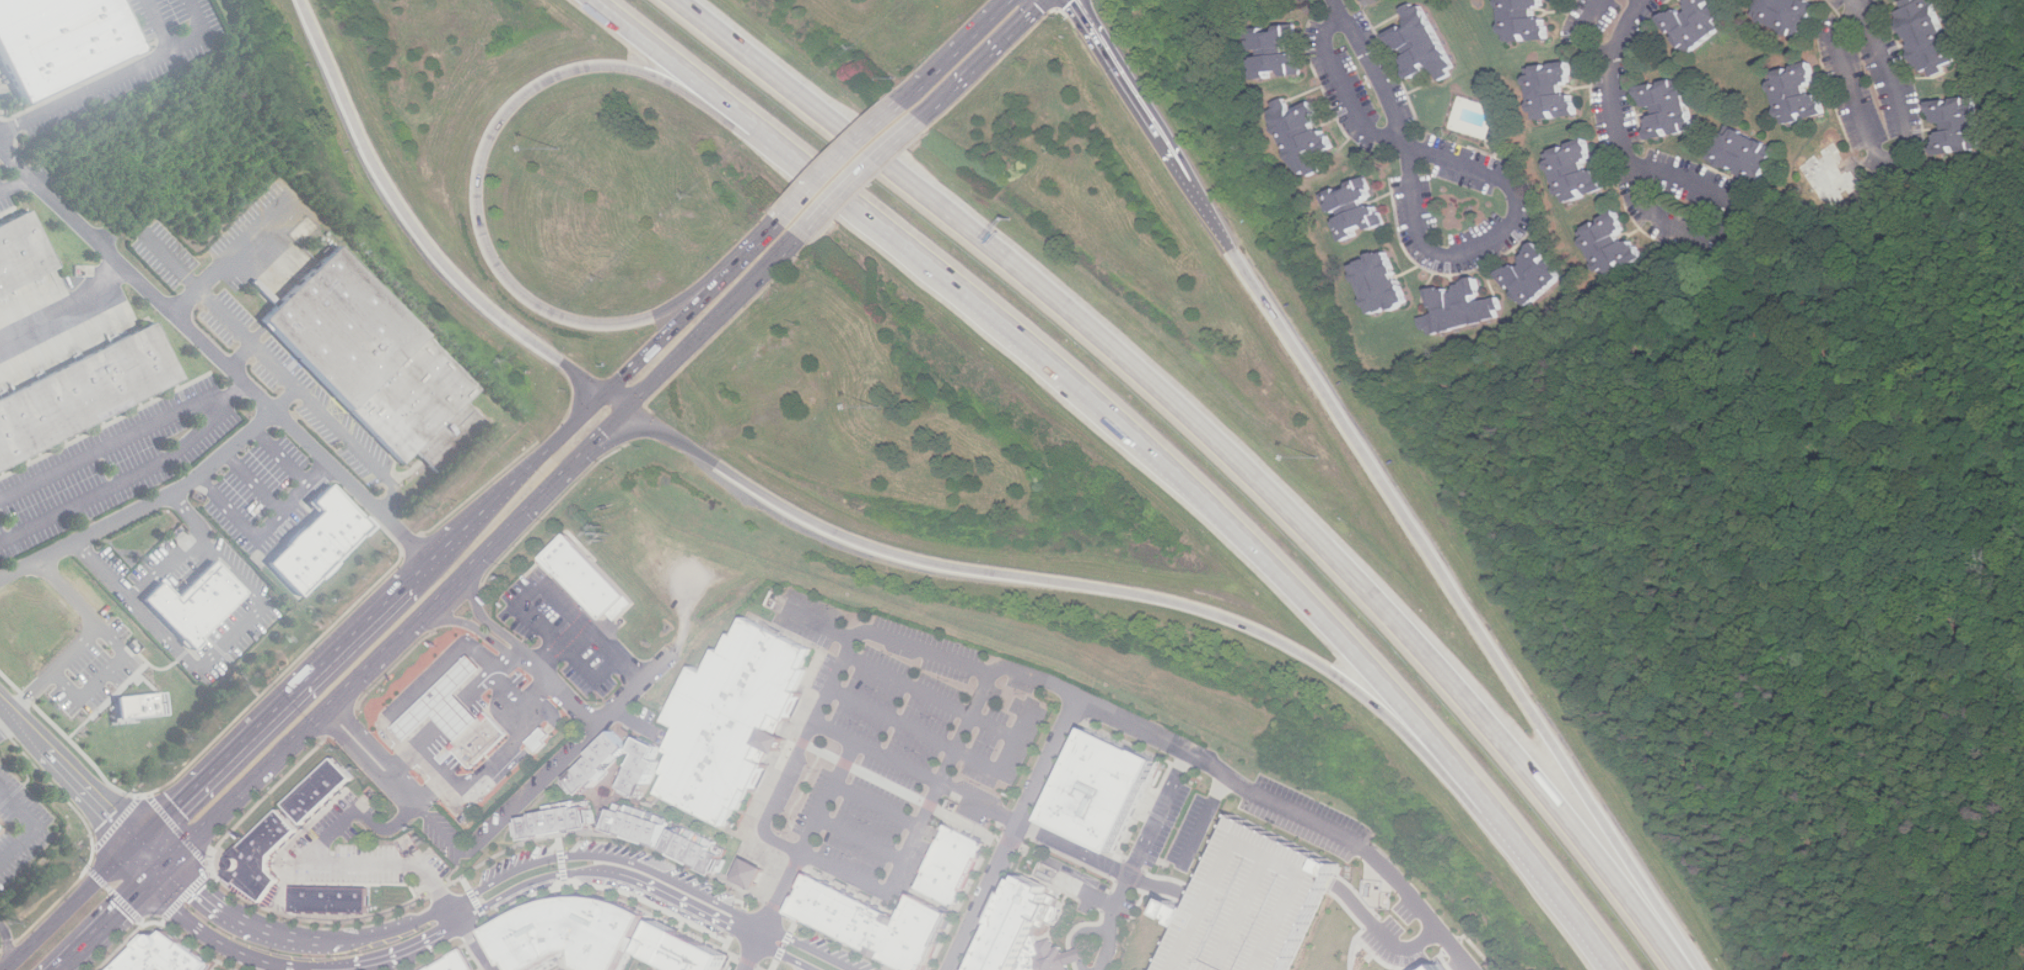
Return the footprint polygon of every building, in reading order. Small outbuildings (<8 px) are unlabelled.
[(25,106),(138,51),(113,0),(0,0),(0,55),(25,106)] [(1426,0),(1405,10),(1412,24),(1393,33),(1416,80),(1436,70),(1442,82),(1461,73),(1426,0)] [(1505,42),(1552,42),(1552,0),(1505,0),(1505,42)] [(1735,25),(1717,0),(1690,0),(1664,18),(1691,56),(1735,25)] [(1823,3),(1816,0),(1763,0),(1755,17),(1807,40),(1823,3)] [(1934,71),(1935,74),(1961,66),(1940,0),(1913,0),(1900,4),(1922,74),(1934,71)] [(1303,77),(1301,24),(1253,27),(1255,79),(1303,77)] [(1583,117),(1577,62),(1530,67),(1536,122),(1583,117)] [(1773,74),(1786,126),(1833,115),(1820,62),(1773,74)] [(1699,133),(1690,79),(1643,87),(1653,141),(1699,133)] [(1304,179),(1324,170),(1319,158),(1339,149),(1312,89),(1271,108),(1304,179)] [(1980,98),(1937,102),(1941,155),(1985,152),(1980,98)] [(1495,123),(1490,139),(1500,142),(1505,126),(1495,123)] [(1713,159),(1763,185),(1781,149),(1732,123),(1713,159)] [(1565,204),(1611,191),(1596,138),(1550,151),(1565,204)] [(1829,212),(1871,188),(1843,140),(1801,164),(1829,212)] [(1327,191),(1342,240),(1388,226),(1373,177),(1327,191)] [(1583,230),(1605,280),(1649,260),(1627,210),(1583,230)] [(56,267),(0,295),(0,226),(29,212),(56,267)] [(1502,270),(1526,309),(1569,282),(1545,244),(1502,270)] [(262,319),(402,463),(414,451),(435,472),(485,424),(464,402),(476,390),(336,247),(262,319)] [(1374,317),(1412,303),(1393,250),(1355,264),(1374,317)] [(1505,320),(1501,296),(1486,299),(1483,280),(1432,289),(1436,315),(1427,317),(1431,334),(1505,320)] [(182,380),(0,471),(0,400),(154,323),(182,380)] [(265,564),(320,512),(310,503),(329,484),(371,528),(299,599),(265,564)] [(641,602),(572,532),(547,557),(607,618),(613,612),(621,621),(641,602)] [(142,601),(161,583),(176,599),(214,562),(246,594),(190,649),(142,601)] [(667,722),(679,728),(667,752),(674,755),(664,774),(668,775),(659,793),(728,828),(738,807),(742,809),(753,786),(757,788),(769,765),(755,758),(779,710),(791,716),(804,693),(798,690),(808,668),(802,665),(811,648),(751,618),(741,638),(735,635),(726,654),(719,650),(708,673),(695,667),(667,722)] [(473,655),(396,728),(409,742),(437,716),(460,740),(481,720),(457,694),(485,668),(473,655)] [(156,715),(112,719),(110,697),(154,692),(156,715)] [(455,747),(491,713),(512,735),(476,769),(455,747)] [(553,736),(544,727),(529,742),(538,751),(553,736)] [(1094,727),(1051,819),(1119,851),(1162,760),(1094,727)] [(617,732),(594,753),(597,756),(583,769),(581,767),(570,777),(586,794),(612,770),(609,767),(630,747),(617,732)] [(644,737),(639,748),(646,752),(630,783),(648,793),(664,761),(658,757),(664,747),(644,737)] [(337,758),(289,805),(309,824),(356,777),(337,758)] [(529,838),(598,828),(597,823),(600,822),(598,808),(594,808),(593,805),(580,807),(579,805),(536,812),(537,816),(525,817),(526,822),(522,822),(524,835),(528,834),(529,838)] [(618,807),(611,827),(623,832),(624,829),(663,843),(670,822),(631,808),(629,812),(618,807)] [(282,809),(302,829),(275,856),(274,867),(284,880),(268,902),(230,875),(234,870),(232,866),(235,858),(239,856),(237,854),(282,809)] [(1207,902),(1204,908),(1188,900),(1181,915),(1195,922),(1172,969),(1299,969),(1335,894),(1339,886),(1344,875),(1347,877),(1353,865),(1247,816),(1207,902)] [(988,844),(930,969),(912,969),(793,912),(813,874),(906,918),(951,825),(988,844)] [(680,828),(669,850),(718,874),(729,852),(680,828)] [(751,857),(741,879),(762,889),(772,868),(751,857)] [(1029,882),(1024,880),(982,969),(1072,969),(1071,965),(1090,959),(1086,947),(1067,953),(1064,946),(1058,948),(1056,939),(1041,942),(1039,939),(1048,920),(1053,922),(1060,907),(1053,903),(1056,896),(1051,894),(1054,888),(1032,877),(1029,882)] [(297,886),(296,909),(371,912),(372,889),(297,886)] [(516,963),(520,959),(526,969),(537,969),(571,950),(586,947),(588,964),(599,969),(625,969),(652,913),(627,903),(609,898),(586,895),(564,897),(542,904),(520,915),(496,927),(516,963)] [(739,958),(733,969),(696,969),(697,968),(654,946),(667,921),(739,958)] [(117,969),(161,969),(168,964),(176,969),(211,969),(215,964),(170,930),(166,934),(157,933),(153,934),(117,969)] [(478,969),(476,969),(427,969),(466,948),(478,969)]
